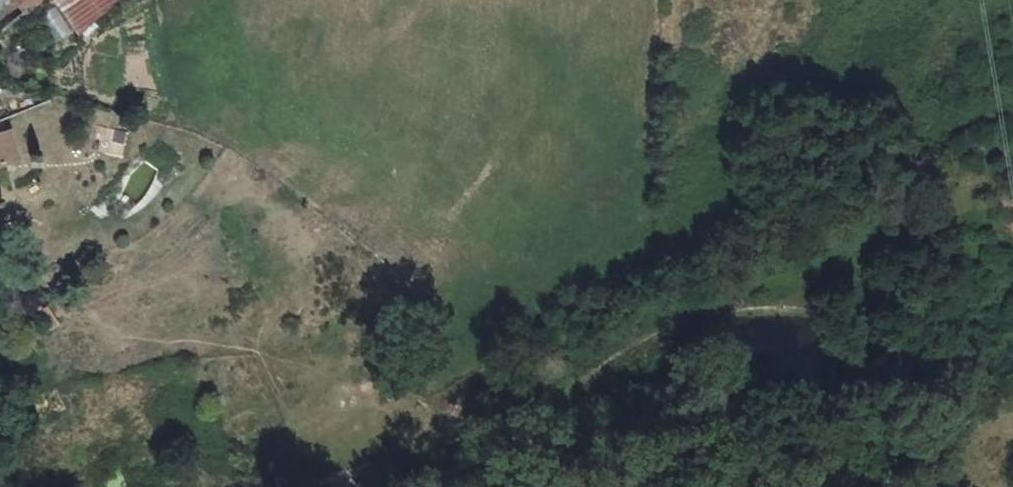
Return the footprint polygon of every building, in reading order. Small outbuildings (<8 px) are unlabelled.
[(41,0),(19,0),(25,13),(41,0)] [(97,13),(89,0),(55,0),(75,30),(97,13)] [(18,159),(8,133),(0,135),(0,165),(18,159)]
